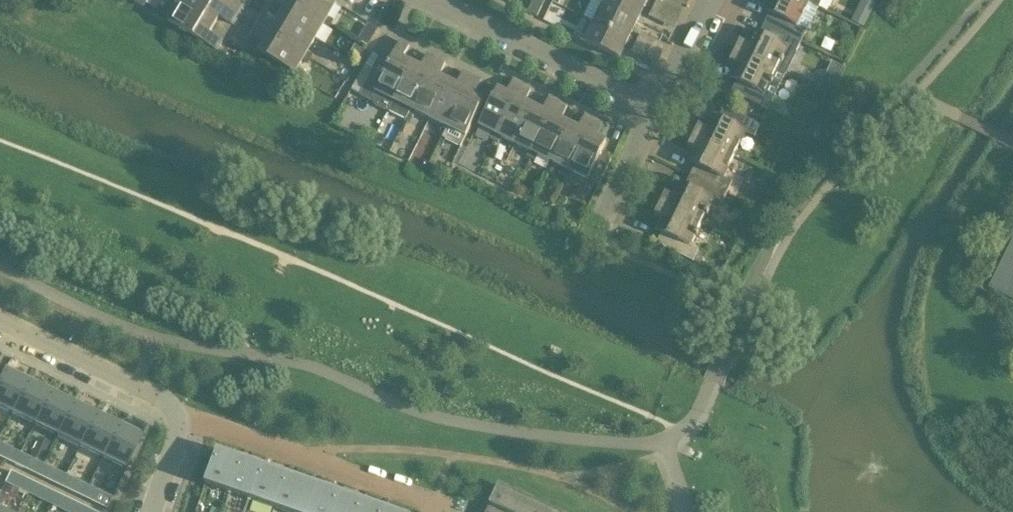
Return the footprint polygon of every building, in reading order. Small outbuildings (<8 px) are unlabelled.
[(137,4),(144,8),(145,7),(149,0),(134,0),(133,0),(133,2),(137,4)] [(179,5),(215,26),(220,18),(232,25),(237,16),(210,0),(182,0),(179,5)] [(237,16),(242,7),(231,0),(210,0),(237,16)] [(330,29),(332,25),(289,0),(275,0),(274,2),(285,8),(280,18),(316,40),(324,26),(330,29)] [(329,17),(337,4),(330,0),(289,0),(332,25),(334,21),(329,17)] [(638,22),(647,4),(638,0),(606,0),(603,6),(638,22)] [(666,1),(664,0),(657,0),(653,7),(661,11),(666,1)] [(799,26),(810,4),(802,0),(770,0),(765,11),(776,17),(772,26),(802,41),(807,30),(799,26)] [(810,4),(818,8),(823,0),(802,0),(810,4)] [(537,17),(542,7),(532,3),(528,12),(537,17)] [(165,13),(163,18),(170,22),(169,23),(216,51),(222,42),(210,35),(215,26),(179,5),(172,18),(165,13)] [(595,24),(629,41),(638,22),(603,6),(595,24)] [(661,11),(653,7),(649,17),(657,21),(661,11)] [(850,21),(865,29),(872,15),(858,7),(850,21)] [(314,55),(309,52),(316,40),(280,18),(275,26),(264,19),(258,28),(311,60),(314,55)] [(629,41),(595,24),(586,42),(620,59),(629,41)] [(749,42),(742,39),(736,51),(785,75),(802,41),(772,26),(766,37),(755,32),(749,42)] [(304,60),(309,63),(311,60),(258,28),(253,37),(265,44),(259,53),(295,75),(304,60)] [(644,48),(649,37),(640,33),(636,44),(644,48)] [(365,86),(376,91),(375,92),(376,92),(373,98),(375,104),(389,111),(413,63),(403,58),(409,46),(400,42),(390,61),(380,56),(365,86)] [(644,48),(636,44),(631,53),(639,57),(644,48)] [(774,98),(774,97),(785,75),(736,51),(730,64),(737,67),(731,79),(743,85),(738,95),(768,110),(774,98)] [(406,120),(408,116),(409,116),(436,59),(427,55),(421,67),(413,63),(389,111),(406,120)] [(430,118),(448,81),(440,76),(446,64),(436,59),(409,116),(413,118),(416,112),(430,118)] [(444,133),(472,77),(463,72),(457,85),(448,81),(430,118),(443,125),(440,131),(444,133)] [(461,147),(466,136),(485,99),(475,94),(481,81),(472,77),(444,133),(445,134),(443,138),(461,147)] [(494,141),(522,85),(513,81),(507,93),(498,88),(479,126),(493,133),(491,139),(494,141)] [(818,90),(820,91),(830,96),(836,85),(827,81),(822,81),(818,90)] [(515,144),(534,106),(525,101),(531,89),(522,85),(494,141),(499,143),(501,137),(515,144)] [(530,159),(558,103),(549,98),(543,110),(534,106),(515,144),(529,151),(526,157),(530,159)] [(551,162),(570,124),(560,119),(566,107),(558,103),(530,159),(535,161),(538,155),(551,162)] [(730,110),(725,121),(714,115),(708,127),(701,123),(694,136),(734,155),(746,132),(755,137),(761,125),(730,110)] [(567,176),(594,120),(584,116),(578,128),(570,124),(551,162),(565,169),(563,174),(567,176)] [(613,157),(602,151),(606,142),(597,137),(603,125),(594,120),(567,176),(571,179),(574,173),(588,180),(588,179),(600,185),(613,157)] [(740,188),(723,179),(734,155),(694,136),(688,148),(696,152),(690,163),(702,169),(697,179),(727,194),(728,192),(736,196),(740,188)] [(713,200),(721,204),(727,194),(697,179),(692,189),(680,183),(675,194),(668,191),(661,203),(701,223),(706,215),(708,216),(710,211),(708,210),(713,200)] [(657,231),(668,236),(663,247),(693,262),(699,250),(690,245),(695,236),(697,237),(700,232),(698,231),(701,223),(661,203),(655,216),(662,220),(657,231)] [(989,288),(1012,299),(1012,240),(989,288)] [(29,382),(5,370),(0,381),(0,407),(13,413),(29,382)] [(36,424),(51,393),(29,382),(13,413),(36,424)] [(59,436),(74,404),(51,393),(36,424),(59,436)] [(82,447),(97,415),(74,404),(59,436),(82,447)] [(104,458),(120,426),(97,415),(82,447),(104,458)] [(120,426),(104,458),(128,469),(143,437),(120,426)] [(29,457),(40,462),(47,448),(36,443),(29,457)] [(16,465),(22,454),(7,446),(1,458),(16,465)] [(241,457),(217,449),(205,484),(229,492),(241,457)] [(39,476),(45,465),(40,463),(29,457),(24,469),(39,476)] [(264,465),(241,457),(229,492),(252,500),(264,465)] [(287,473),(264,465),(252,500),(275,508),(287,473)] [(52,468),(47,480),(54,483),(62,487),(67,476),(66,475),(52,468)] [(5,482),(22,490),(27,479),(10,471),(5,482)] [(287,473),(275,508),(286,511),(300,511),(310,482),(312,483),(313,482),(287,473)] [(85,498),(90,487),(75,479),(69,491),(85,498)] [(6,483),(3,491),(13,496),(17,488),(6,483)] [(35,483),(29,494),(45,502),(50,490),(35,483)] [(316,483),(316,484),(318,485),(308,511),(335,511),(342,492),(316,483)] [(112,497),(98,490),(92,502),(107,509),(112,497)] [(496,490),(486,511),(517,511),(521,502),(496,490)] [(342,492),(335,511),(361,511),(365,500),(342,492)] [(52,505),(67,511),(68,511),(73,501),(58,494),(52,505)] [(365,500),(361,511),(386,511),(388,508),(365,500)] [(521,502),(517,511),(542,511),(521,502)]
